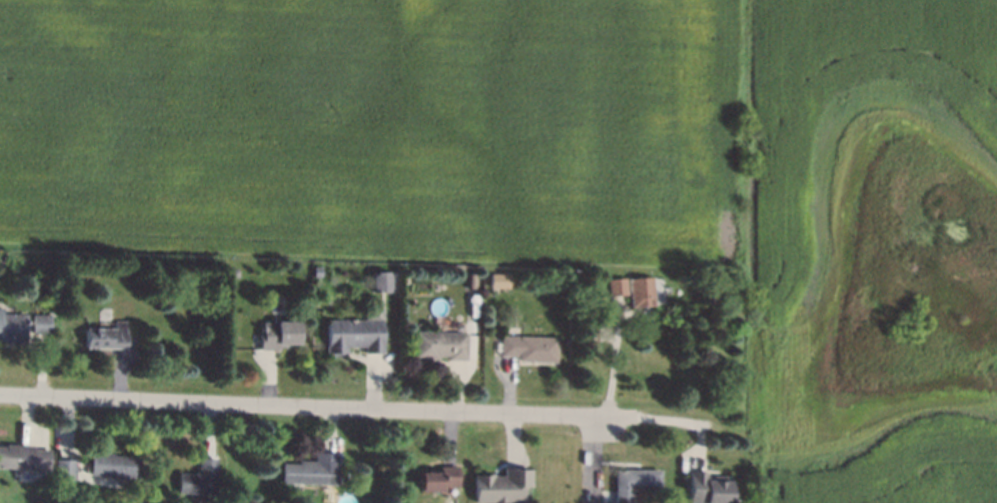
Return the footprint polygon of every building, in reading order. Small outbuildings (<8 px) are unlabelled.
[(470,288),(459,288),(459,271),(471,272),(470,288)] [(384,292),(364,292),(365,272),(385,273),(384,292)] [(485,286),(485,272),(505,272),(505,286),(485,286)] [(604,295),(603,276),(621,274),(623,294),(604,295)] [(627,305),(624,276),(647,274),(650,303),(627,305)] [(20,341),(0,340),(0,312),(21,313),(20,341)] [(45,333),(26,333),(26,312),(46,313),(45,333)] [(320,353),(320,317),(376,317),(377,351),(359,351),(359,346),(340,346),(340,352),(320,353)] [(79,347),(78,325),(110,327),(110,318),(121,319),(120,347),(79,347)] [(291,346),(251,344),(252,321),(292,323),(291,346)] [(462,358),(406,356),(407,329),(463,331),(462,358)] [(551,360),(493,358),(494,333),(552,336),(551,360)] [(44,469),(0,468),(0,445),(45,447),(44,469)] [(130,477),(83,476),(84,451),(131,453),(130,477)] [(332,485),(276,483),(276,462),(293,462),(293,459),(309,459),(309,451),(333,451),(332,485)] [(71,478),(52,478),(52,455),(72,456),(71,478)] [(211,494),(170,492),(171,472),(193,472),(193,456),(212,457),(211,494)] [(436,491),(412,490),(413,470),(432,471),(432,464),(453,465),(454,484),(436,483),(436,491)] [(470,472),(478,472),(478,471),(487,471),(487,473),(500,473),(500,465),(516,465),(516,467),(525,467),(525,482),(516,482),(516,498),(501,497),(501,499),(488,499),(488,497),(470,497),(470,472)] [(629,487),(628,502),(608,502),(609,468),(657,469),(657,488),(629,487)] [(685,469),(702,470),(702,475),(725,475),(725,492),(726,492),(726,497),(725,497),(725,500),(711,500),(710,501),(703,501),(703,500),(685,499),(685,469)]
